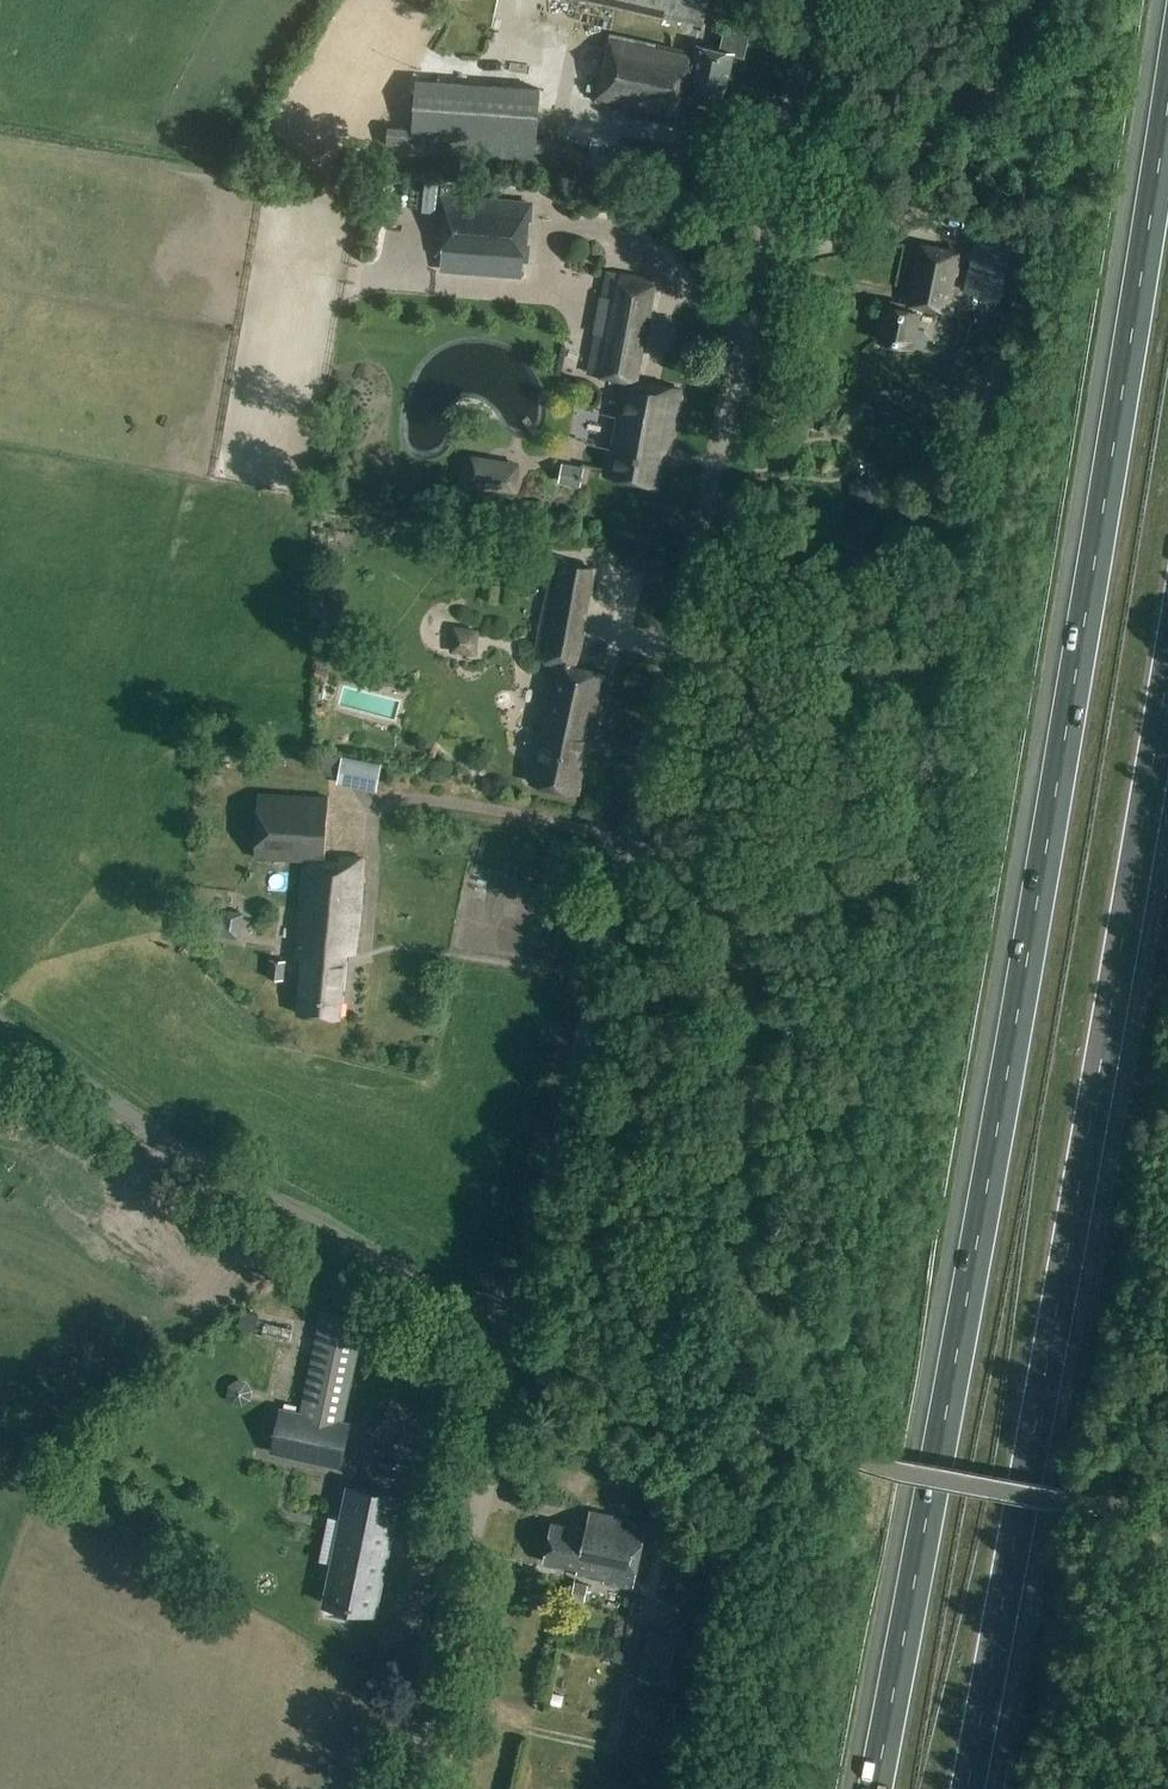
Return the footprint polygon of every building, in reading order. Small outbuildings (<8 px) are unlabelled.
[(711,0),(588,0),(705,27),(711,0)] [(746,57),(750,36),(726,31),(722,50),(698,45),(696,52),(611,34),(597,100),(682,118),(688,93),(724,101),(734,54),(746,57)] [(537,164),(542,88),(417,79),(413,129),(389,127),(387,154),(537,164)] [(442,229),(441,251),(528,257),(529,238),(523,234),(523,225),(530,224),(531,203),(444,197),(443,217),(447,219),(447,229),(442,229)] [(994,286),(1003,238),(977,233),(967,281),(994,286)] [(921,249),(908,306),(885,301),(875,343),(908,350),(909,345),(920,348),(927,343),(928,336),(925,330),(913,327),(917,312),(944,318),(958,257),(921,249)] [(649,305),(654,280),(608,271),(603,297),(649,305)] [(649,305),(603,297),(595,332),(597,333),(608,335),(611,335),(618,337),(641,341),(649,305)] [(618,337),(611,335),(608,335),(597,333),(595,332),(588,372),(600,375),(604,375),(623,379),(612,440),(615,441),(608,475),(657,483),(663,452),(669,453),(682,390),(671,388),(659,385),(658,392),(649,390),(644,389),(645,383),(637,381),(634,381),(641,341),(618,337)] [(471,455),(466,486),(515,495),(521,464),(471,455)] [(563,464),(559,482),(581,486),(585,468),(563,464)] [(852,482),(851,491),(856,499),(865,500),(874,501),(881,496),(883,487),(877,480),(869,479),(860,477),(852,482)] [(946,538),(944,558),(960,559),(962,539),(946,538)] [(602,734),(615,676),(577,668),(597,570),(566,564),(547,662),(552,663),(532,763),(539,765),(535,783),(579,793),(594,733),(602,734)] [(500,601),(501,588),(485,586),(483,599),(500,601)] [(481,655),(482,625),(456,624),(455,654),(481,655)] [(729,648),(731,638),(719,635),(717,646),(729,648)] [(378,791),(382,765),(343,757),(338,784),(378,791)] [(259,795),(255,858),(309,861),(326,862),(326,854),(330,799),(259,795)] [(364,858),(326,854),(326,862),(309,861),(293,1013),(342,1017),(348,953),(355,954),(364,858)] [(286,981),(288,962),(270,959),(268,978),(286,981)] [(351,1422),(346,1420),(366,1318),(323,1310),(302,1412),(280,1407),(271,1454),(342,1468),(351,1422)] [(242,1317),(240,1327),(256,1330),(258,1320),(242,1317)] [(250,1376),(238,1392),(252,1403),(264,1387),(250,1376)] [(349,1485),(324,1604),(375,1614),(399,1495),(349,1485)] [(635,1586),(649,1524),(591,1511),(587,1529),(553,1522),(544,1563),(578,1570),(577,1574),(635,1586)] [(586,1601),(589,1585),(576,1582),(573,1598),(586,1601)] [(697,1689),(705,1641),(647,1631),(638,1679),(697,1689)]
